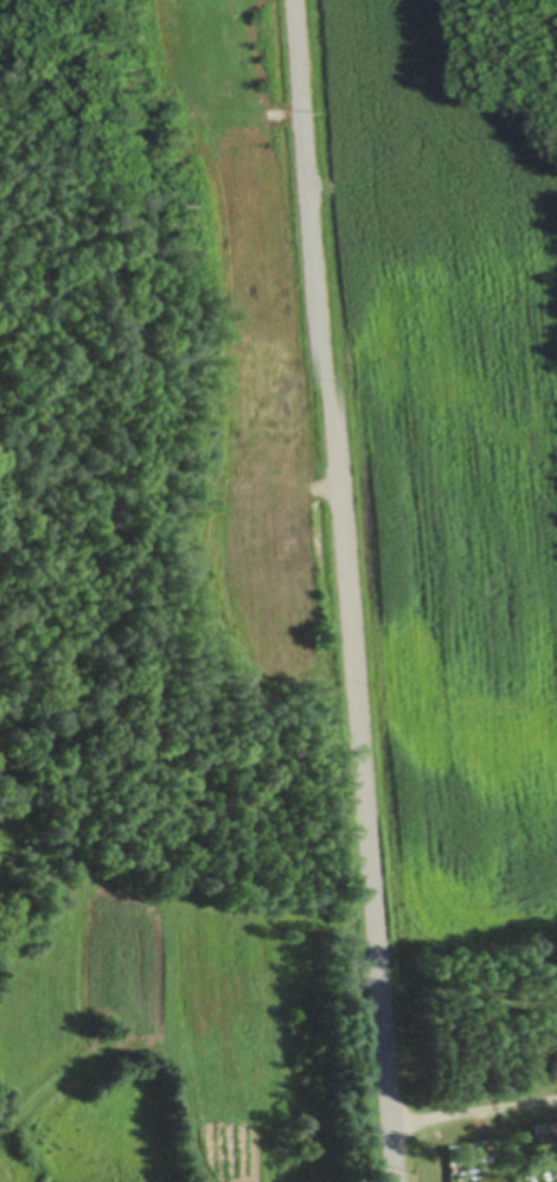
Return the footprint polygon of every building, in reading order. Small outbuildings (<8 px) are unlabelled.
[(531,1122),(556,1118),(556,1130),(532,1133),(531,1122)]
